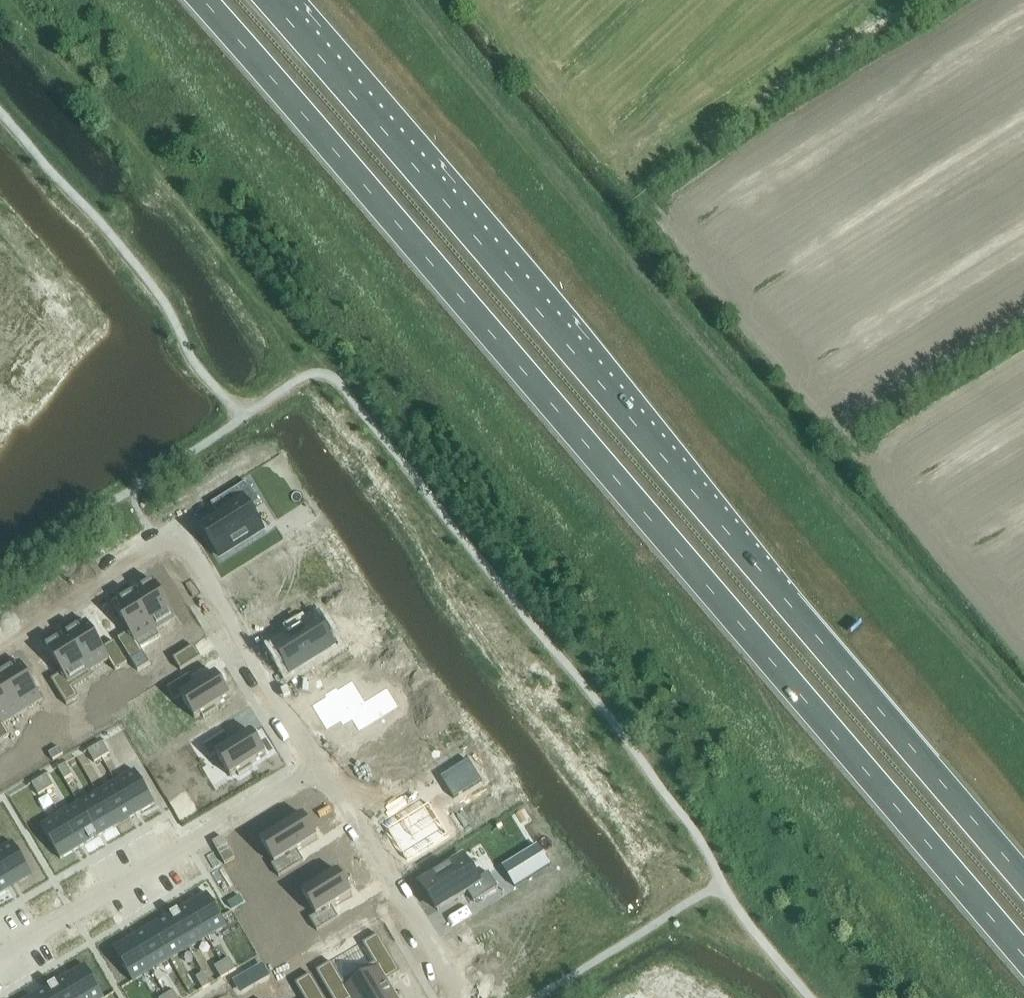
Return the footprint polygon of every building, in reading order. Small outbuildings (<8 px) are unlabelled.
[(218,521),(204,530),(220,557),(263,530),(250,509),(260,503),(247,483),(217,501),(226,515),(218,521)] [(269,573),(240,591),(256,617),(297,591),(285,571),(296,564),(285,547),(262,561),(269,573)] [(154,581),(133,594),(157,631),(177,618),(154,581)] [(133,594),(113,606),(129,632),(118,639),(131,660),(143,653),(137,643),(157,631),(133,594)] [(291,638),(276,647),(291,672),(333,645),(318,621),(303,630),(302,628),(289,636),(291,638)] [(87,622),(67,635),(90,672),(109,660),(115,670),(127,663),(114,642),(103,648),(87,622)] [(67,635),(46,647),(62,674),(52,680),(67,705),(79,697),(74,689),(94,677),(90,672),(67,635)] [(194,646),(173,658),(181,670),(201,658),(194,646)] [(0,676),(23,713),(43,701),(20,664),(0,676)] [(189,676),(168,689),(175,701),(181,697),(195,719),(202,715),(204,718),(218,709),(216,706),(231,697),(217,674),(196,687),(189,676)] [(10,735),(3,725),(23,713),(0,676),(0,741),(10,735)] [(325,697),(311,706),(327,730),(341,722),(343,726),(352,720),(359,731),(398,707),(386,688),(365,701),(352,680),(338,689),(337,687),(324,695),(325,697)] [(425,696),(420,686),(405,695),(411,704),(425,696)] [(225,734),(204,747),(211,758),(217,754),(231,777),(237,773),(239,776),(253,767),(251,764),(266,755),(252,732),(232,745),(225,734)] [(103,743),(96,747),(102,758),(110,754),(103,743)] [(96,747),(88,751),(95,763),(102,758),(96,747)] [(59,748),(49,754),(53,761),(63,755),(59,748)] [(66,765),(58,769),(65,780),(72,776),(66,765)] [(136,771),(116,783),(135,815),(155,804),(136,771)] [(47,775),(40,780),(46,791),(54,787),(47,775)] [(40,780),(32,784),(39,796),(46,791),(40,780)] [(116,783),(98,793),(117,826),(135,815),(116,783)] [(98,793),(79,804),(98,837),(117,826),(98,793)] [(79,804),(60,815),(80,848),(98,837),(79,804)] [(430,804),(388,830),(407,861),(449,836),(430,804)] [(60,815),(41,826),(60,859),(80,848),(60,815)] [(276,832),(261,841),(275,863),(272,865),(279,877),(304,862),(297,851),(318,838),(304,815),(290,824),(288,820),(274,829),(276,832)] [(0,851),(0,865),(13,887),(32,876),(13,843),(0,851)] [(538,846),(503,867),(515,887),(550,866),(538,846)] [(462,856),(420,882),(438,910),(468,892),(474,902),(498,887),(489,873),(478,880),(462,856)] [(13,887),(0,865),(0,895),(13,887)] [(309,889),(303,893),(317,915),(310,919),(317,931),(338,918),(332,907),(352,894),(338,871),(323,880),(321,877),(307,886),(309,889)] [(208,894),(189,905),(208,938),(227,927),(208,894)] [(189,905),(170,916),(189,949),(208,938),(189,905)] [(487,944),(466,957),(482,982),(498,972),(500,975),(514,966),(512,963),(525,955),(510,930),(508,931),(497,912),(475,925),(487,944)] [(170,916),(151,927),(171,960),(189,949),(170,916)] [(151,927),(133,938),(152,971),(171,960),(151,927)] [(359,973),(374,997),(397,997),(387,981),(400,973),(378,935),(363,944),(375,964),(359,973)] [(133,938),(114,949),(133,982),(152,971),(133,938)] [(230,958),(222,963),(229,974),(236,970),(230,958)] [(222,963),(215,967),(222,979),(229,974),(222,963)] [(317,971),(332,997),(374,997),(359,973),(343,982),(332,963),(317,971)] [(66,977),(78,997),(104,997),(85,966),(66,977)] [(204,974),(196,978),(203,989),(210,985),(204,974)] [(311,975),(296,984),(304,997),(324,997),(311,975)] [(48,988),(53,997),(78,997),(66,977),(48,988)] [(31,997),(53,997),(48,988),(31,997)]
